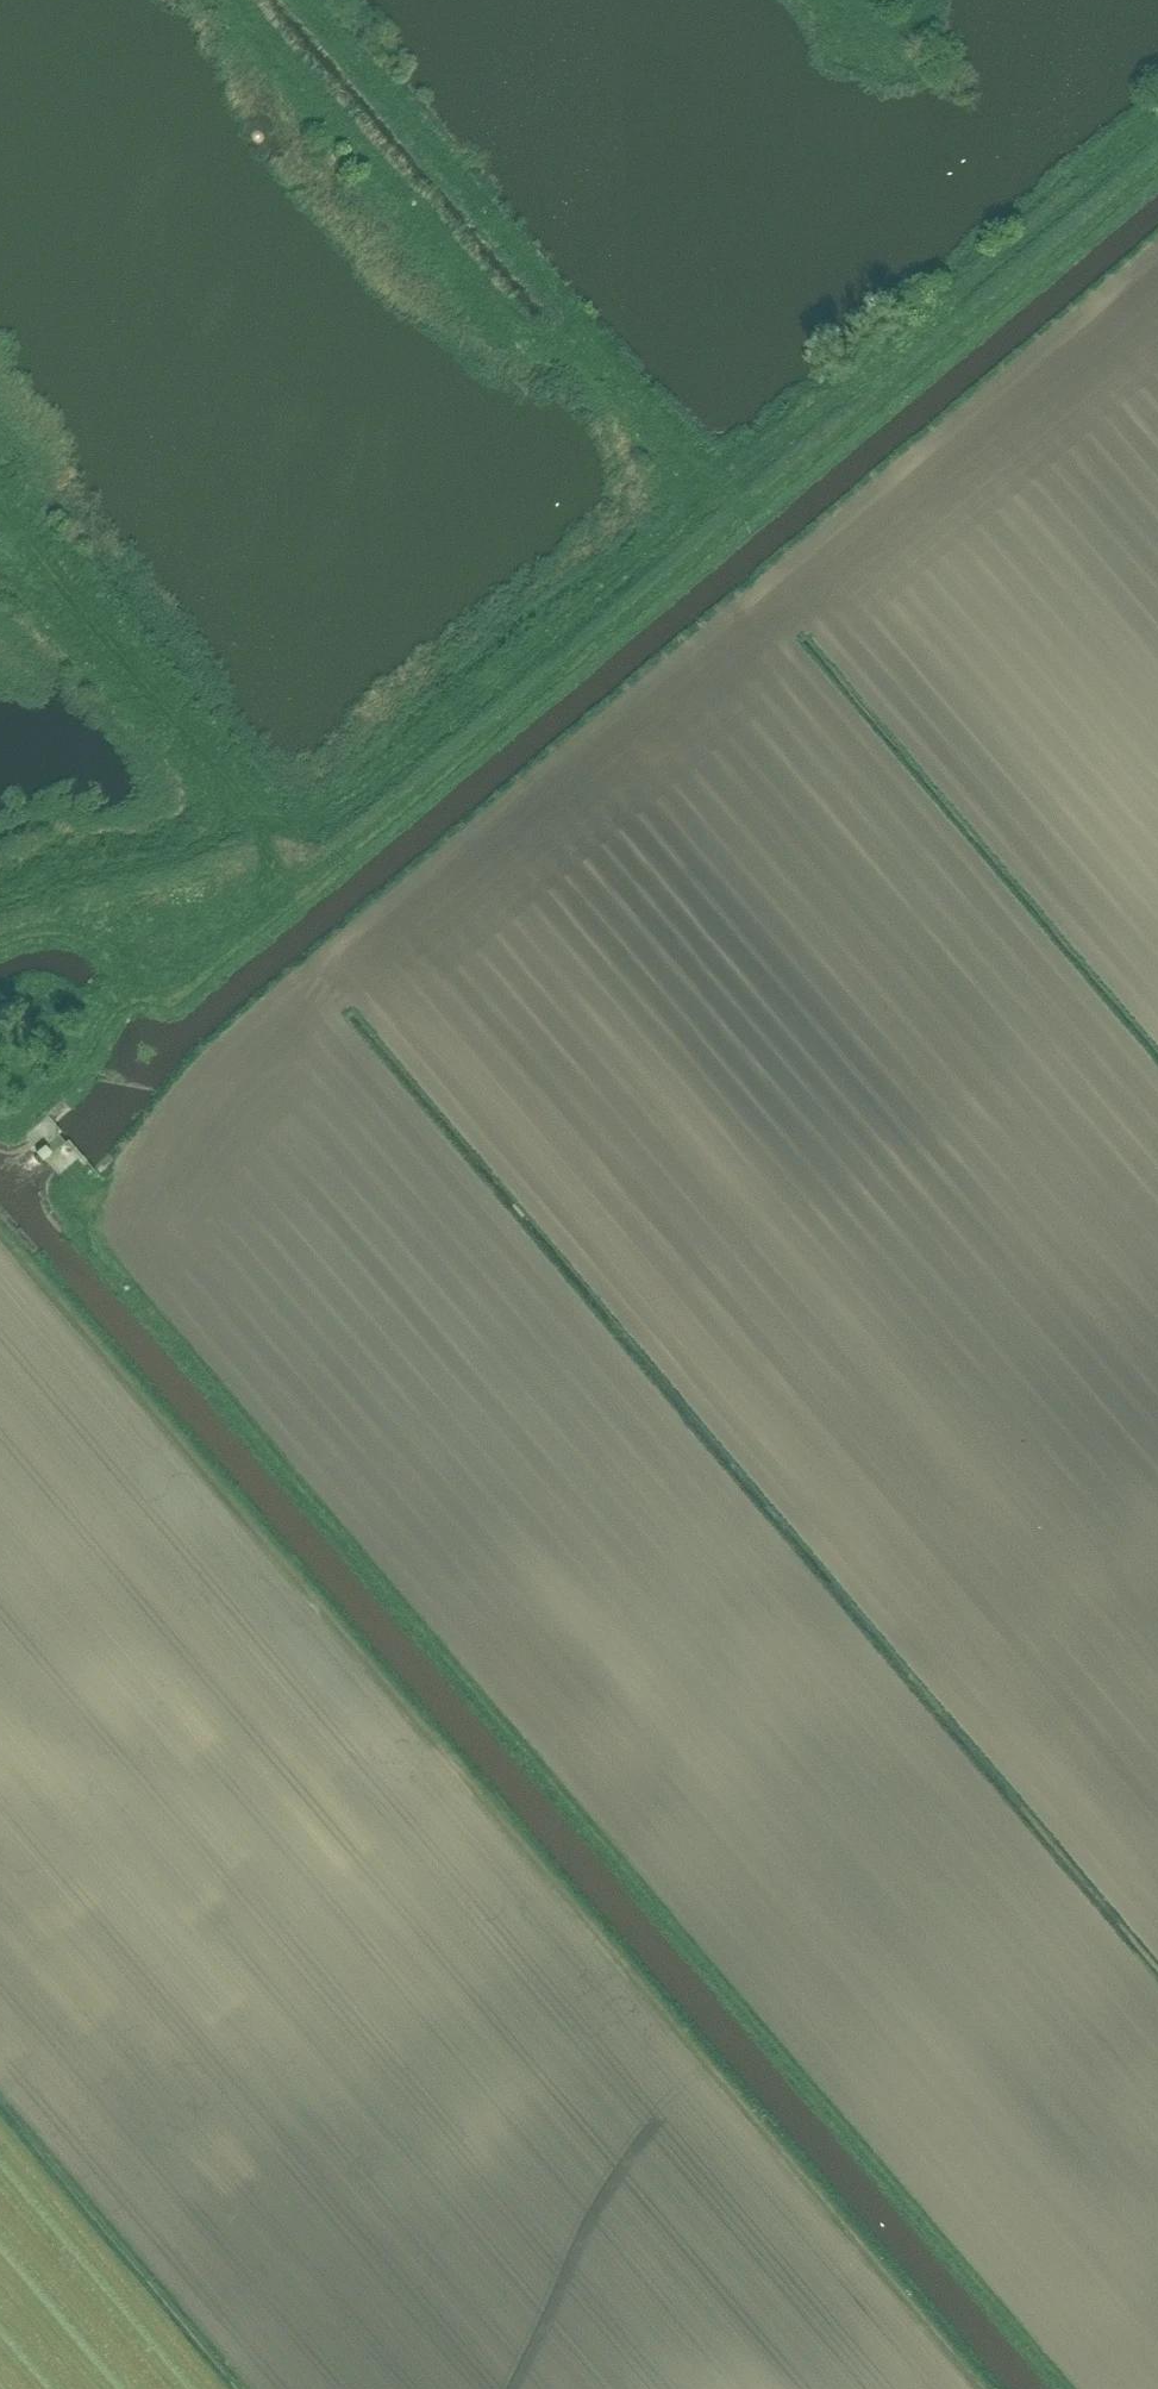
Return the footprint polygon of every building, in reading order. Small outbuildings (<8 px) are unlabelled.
[(42,1163),(45,1161),(52,1156),(45,1147),(35,1155),(42,1163)]
